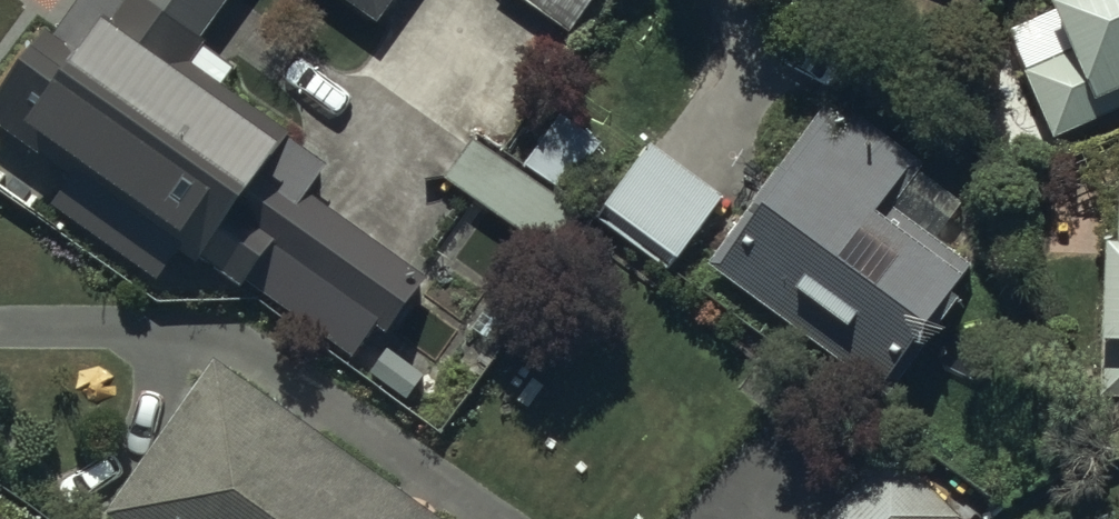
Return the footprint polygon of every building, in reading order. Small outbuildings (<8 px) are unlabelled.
[(123,8),(112,0),(87,0),(54,45),(48,40),(0,107),(0,138),(26,156),(30,151),(74,183),(51,215),(161,294),(182,265),(201,278),(208,267),(354,371),(377,339),(386,345),(428,287),(310,203),(333,170),(222,91),(232,77),(206,59),(214,48),(208,44),(240,0),(129,0),(123,8)] [(360,55),(400,0),(283,0),(360,55)] [(566,42),(596,0),(508,0),(566,42)] [(1071,60),(1024,80),(1053,146),(1118,117),(1118,0),(1045,0),(1071,60)] [(922,174),(831,106),(706,273),(888,408),(955,318),(948,313),(975,276),(892,214),(922,174)] [(543,148),(483,109),(471,127),(479,132),(475,138),(569,199),(601,150),(559,123),(543,148)] [(722,199),(651,149),(598,224),(669,273),(722,199)] [(580,225),(474,150),(449,186),(554,261),(580,225)] [(1118,265),(1102,265),(1099,409),(1118,409),(1118,251),(1118,265)] [(211,377),(109,518),(408,518),(211,377)] [(888,454),(825,518),(954,518),(888,454)]
